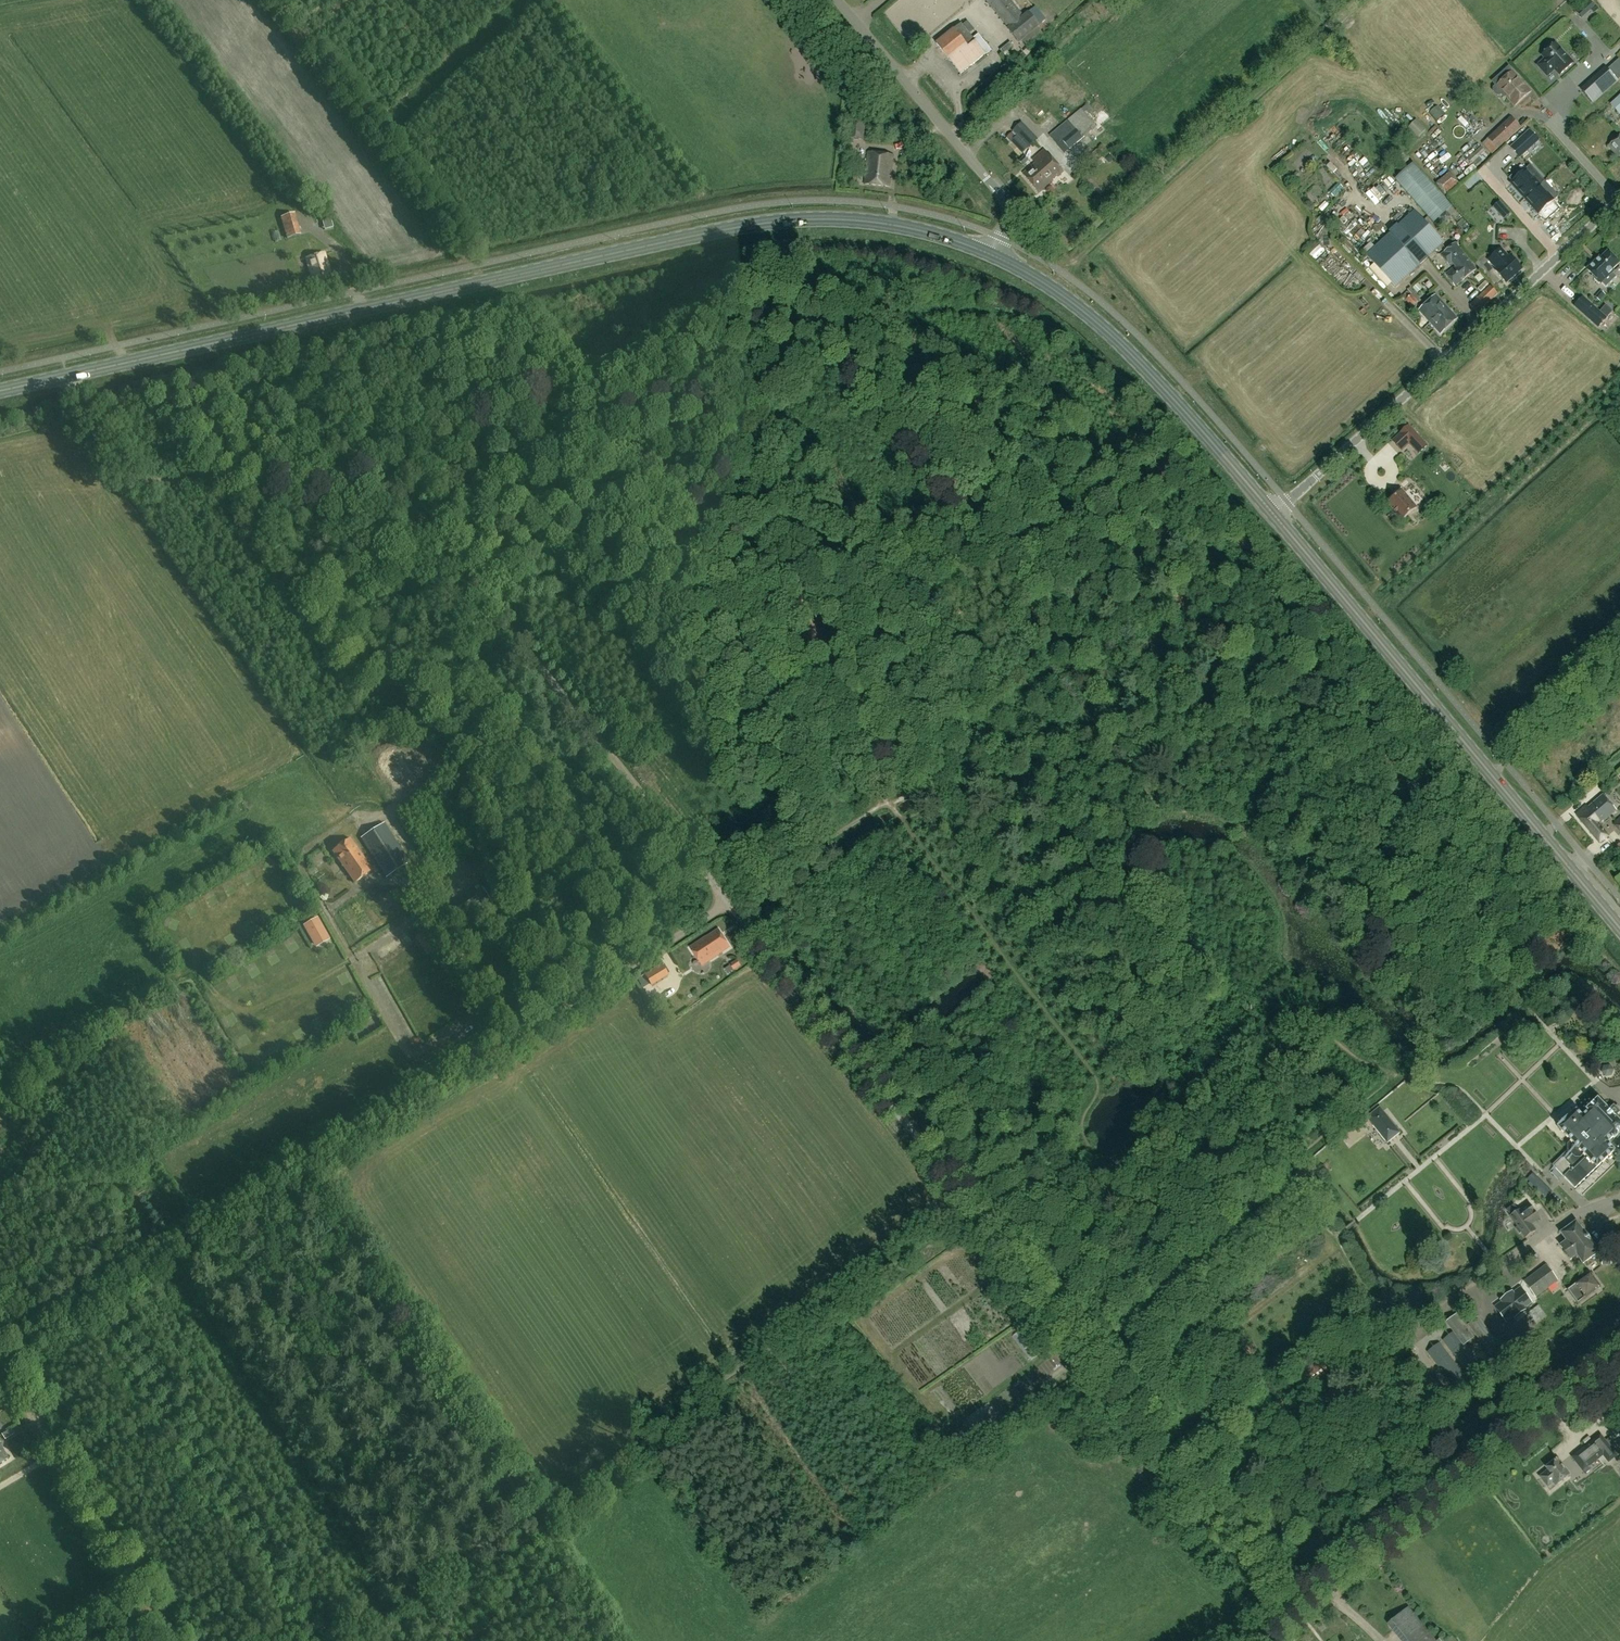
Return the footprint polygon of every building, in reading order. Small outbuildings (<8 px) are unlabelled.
[(1028,12),(1023,15),(1011,0),(988,0),(986,2),(1008,28),(1007,29),(1019,44),(1040,27),(1040,26),(1047,20),(1036,6),(1028,12)] [(1576,11),(1578,14),(1581,17),(1588,11),(1594,6),(1589,0),(1588,0),(1582,5),(1576,11)] [(960,74),(985,54),(961,25),(937,44),(960,74)] [(992,51),(979,34),(973,39),(987,55),(992,51)] [(1573,63),(1555,43),(1542,55),(1545,59),(1538,66),(1547,76),(1552,71),(1551,70),(1554,68),(1560,75),(1573,63)] [(1509,67),(1492,82),(1496,86),(1493,89),(1493,92),(1498,97),(1501,98),(1502,96),(1505,100),(1507,98),(1514,106),(1531,92),(1512,72),(1509,67)] [(1594,80),(1582,91),(1592,102),(1604,92),(1617,81),(1607,69),(1594,80)] [(1610,105),(1615,110),(1619,115),(1619,114),(1619,99),(1619,98),(1615,101),(1610,105)] [(1065,154),(1096,127),(1095,126),(1097,125),(1095,122),(1093,123),(1090,120),(1093,117),(1095,119),(1098,116),(1088,103),(1050,135),(1065,154)] [(1058,117),(1053,124),(1057,127),(1063,120),(1058,117)] [(1511,117),(1488,138),(1498,149),(1521,128),(1511,117)] [(1429,130),(1419,119),(1411,126),(1421,137),(1429,130)] [(849,138),(862,140),(864,122),(851,121),(849,138)] [(1436,124),(1440,132),(1447,128),(1442,121),(1436,124)] [(1038,139),(1022,123),(1013,132),(1029,148),(1038,139)] [(1510,148),(1519,157),(1538,140),(1530,130),(1510,148)] [(1014,136),(1011,132),(1006,137),(1009,141),(1014,136)] [(1608,147),(1619,158),(1619,157),(1619,137),(1608,147)] [(1472,152),(1482,144),(1478,139),(1468,148),(1472,152)] [(1093,167),(1104,157),(1103,156),(1108,151),(1102,145),(1086,159),(1093,167)] [(1490,155),(1480,146),(1468,158),(1477,168),(1490,155)] [(1347,160),(1361,172),(1370,162),(1356,150),(1347,160)] [(893,156),(868,153),(865,184),(890,187),(893,156)] [(1047,166),(1054,161),(1047,153),(1023,174),(1031,183),(1049,167),(1047,166)] [(1025,156),(1019,161),(1023,166),(1029,161),(1025,156)] [(1063,172),(1054,161),(1047,166),(1049,167),(1031,183),(1040,193),(1054,181),(1053,180),(1057,177),(1063,172)] [(1404,172),(1395,180),(1414,201),(1433,222),(1442,215),(1450,207),(1431,186),(1413,164),(1404,172)] [(1517,172),(1509,178),(1512,182),(1511,183),(1524,198),(1539,184),(1535,180),(1539,176),(1530,166),(1520,175),(1517,172)] [(858,173),(849,171),(848,182),(858,183),(858,173)] [(1446,195),(1460,183),(1450,172),(1437,184),(1446,195)] [(1338,192),(1347,182),(1343,179),(1334,189),(1338,192)] [(1539,184),(1524,198),(1538,214),(1558,196),(1544,181),(1545,181),(1544,180),(1544,181),(1540,184),(1539,184)] [(1360,199),(1367,190),(1355,182),(1348,190),(1360,199)] [(1330,207),(1335,214),(1344,209),(1339,201),(1330,207)] [(1510,213),(1499,201),(1493,207),(1504,219),(1510,213)] [(1448,235),(1470,218),(1459,205),(1437,222),(1448,235)] [(1443,243),(1413,211),(1365,255),(1395,288),(1443,243)] [(1487,215),(1463,240),(1481,258),(1505,233),(1487,215)] [(1366,218),(1361,221),(1367,231),(1372,228),(1366,218)] [(1323,226),(1331,232),(1337,225),(1329,219),(1323,226)] [(299,225),(285,229),(288,238),(301,234),(299,225)] [(1368,243),(1373,239),(1367,233),(1363,238),(1368,243)] [(1452,263),(1455,267),(1446,274),(1455,286),(1476,270),(1455,243),(1440,255),(1448,265),(1452,263)] [(1509,257),(1502,249),(1488,261),(1495,269),(1494,270),(1506,283),(1522,269),(1510,256),(1509,257)] [(1595,261),(1586,269),(1592,276),(1593,275),(1595,277),(1593,279),(1598,284),(1599,283),(1600,284),(1601,283),(1605,287),(1615,278),(1610,274),(1611,273),(1610,272),(1618,264),(1607,252),(1596,263),(1595,261)] [(333,281),(325,253),(306,258),(314,286),(333,281)] [(1413,288),(1417,293),(1422,288),(1418,283),(1413,288)] [(1600,301),(1606,295),(1601,290),(1595,297),(1600,301)] [(1418,311),(1440,334),(1457,318),(1435,295),(1418,311)] [(1574,306),(1597,327),(1612,311),(1605,305),(1599,312),(1582,297),(1574,306)] [(1402,432),(1392,441),(1397,446),(1401,451),(1405,447),(1409,444),(1414,449),(1418,454),(1420,452),(1427,445),(1418,435),(1409,425),(1402,432)] [(1413,469),(1406,476),(1411,482),(1419,475),(1413,469)] [(1426,482),(1413,497),(1425,508),(1438,493),(1426,482)] [(1388,503),(1402,520),(1417,508),(1401,489),(1390,498),(1391,500),(1388,503)] [(379,763),(379,764),(379,765),(379,766),(379,768),(379,769),(380,770),(380,771),(381,772),(381,773),(382,774),(383,775),(384,776),(385,777),(387,778),(388,779),(390,779),(391,780),(393,780),(394,780),(397,780),(398,780),(399,780),(401,779),(403,778),(405,776),(406,775),(407,775),(408,774),(408,773),(409,772),(409,771),(410,769),(410,768),(410,767),(411,766),(411,765),(411,764),(411,763),(410,761),(410,760),(410,759),(409,758),(409,757),(408,756),(408,755),(406,753),(405,752),(403,751),(401,750),(400,749),(399,749),(397,748),(395,748),(393,748),(391,749),(390,749),(389,749),(387,750),(386,751),(384,752),(383,753),(382,754),(382,755),(381,756),(380,757),(380,758),(379,759),(379,761),(379,762),(379,763)] [(1616,811),(1603,795),(1587,808),(1586,806),(1576,814),(1600,843),(1608,836),(1598,825),(1616,811)] [(384,823),(361,837),(387,877),(410,863),(384,823)] [(355,882),(373,870),(351,838),(333,851),(355,882)] [(455,892),(471,886),(464,866),(448,872),(455,892)] [(331,939),(318,917),(303,925),(316,947),(331,939)] [(691,948),(702,965),(729,947),(718,930),(691,948)] [(737,960),(730,965),(734,971),(741,966),(737,960)] [(652,986),(669,975),(662,964),(644,974),(652,986)] [(343,974),(347,983),(352,981),(349,972),(343,974)] [(358,995),(354,1000),(360,1005),(364,1000),(358,995)] [(1612,1075),(1614,1070),(1610,1065),(1604,1066),(1602,1072),(1606,1076),(1612,1075)] [(1598,1169),(1615,1152),(1608,1144),(1613,1138),(1615,1139),(1619,1134),(1619,1123),(1614,1117),(1619,1112),(1614,1107),(1608,1112),(1597,1101),(1588,1110),(1589,1111),(1579,1121),(1575,1116),(1567,1124),(1560,1131),(1570,1141),(1567,1145),(1567,1150),(1569,1151),(1553,1166),(1576,1188),(1597,1168),(1598,1169)] [(1380,1107),(1367,1118),(1387,1143),(1400,1133),(1380,1107)] [(1552,1192),(1533,1173),(1527,1179),(1546,1198),(1552,1192)] [(1505,1210),(1525,1238),(1536,1230),(1533,1224),(1541,1219),(1528,1202),(1518,1209),(1514,1204),(1505,1210)] [(1599,1252),(1576,1221),(1560,1233),(1566,1241),(1559,1245),(1570,1261),(1577,1256),(1583,1265),(1599,1252)] [(1546,1264),(1523,1281),(1535,1298),(1558,1281),(1546,1264)] [(1578,1303),(1600,1287),(1590,1273),(1568,1290),(1578,1303)] [(1509,1294),(1523,1312),(1537,1301),(1523,1283),(1509,1294)] [(1515,1309),(1507,1297),(1491,1308),(1500,1320),(1501,1319),(1504,1324),(1517,1314),(1514,1310),(1515,1309)] [(1542,1317),(1552,1309),(1544,1299),(1534,1307),(1542,1317)] [(1474,1337),(1457,1314),(1446,1322),(1463,1346),(1474,1337)] [(1497,1342),(1478,1317),(1475,1319),(1473,1316),(1468,1320),(1470,1323),(1468,1325),(1487,1350),(1497,1342)] [(1304,1383),(1315,1376),(1312,1371),(1301,1379),(1304,1383)] [(11,1428),(2,1434),(5,1439),(15,1433),(11,1428)] [(1590,1469),(1588,1466),(1602,1455),(1607,1462),(1616,1456),(1600,1435),(1571,1457),(1584,1474),(1590,1469)] [(1566,1478),(1554,1462),(1544,1469),(1546,1472),(1541,1475),(1549,1486),(1551,1484),(1553,1488),(1566,1478)] [(1409,1607),(1387,1624),(1401,1640),(1437,1640),(1409,1607)]
